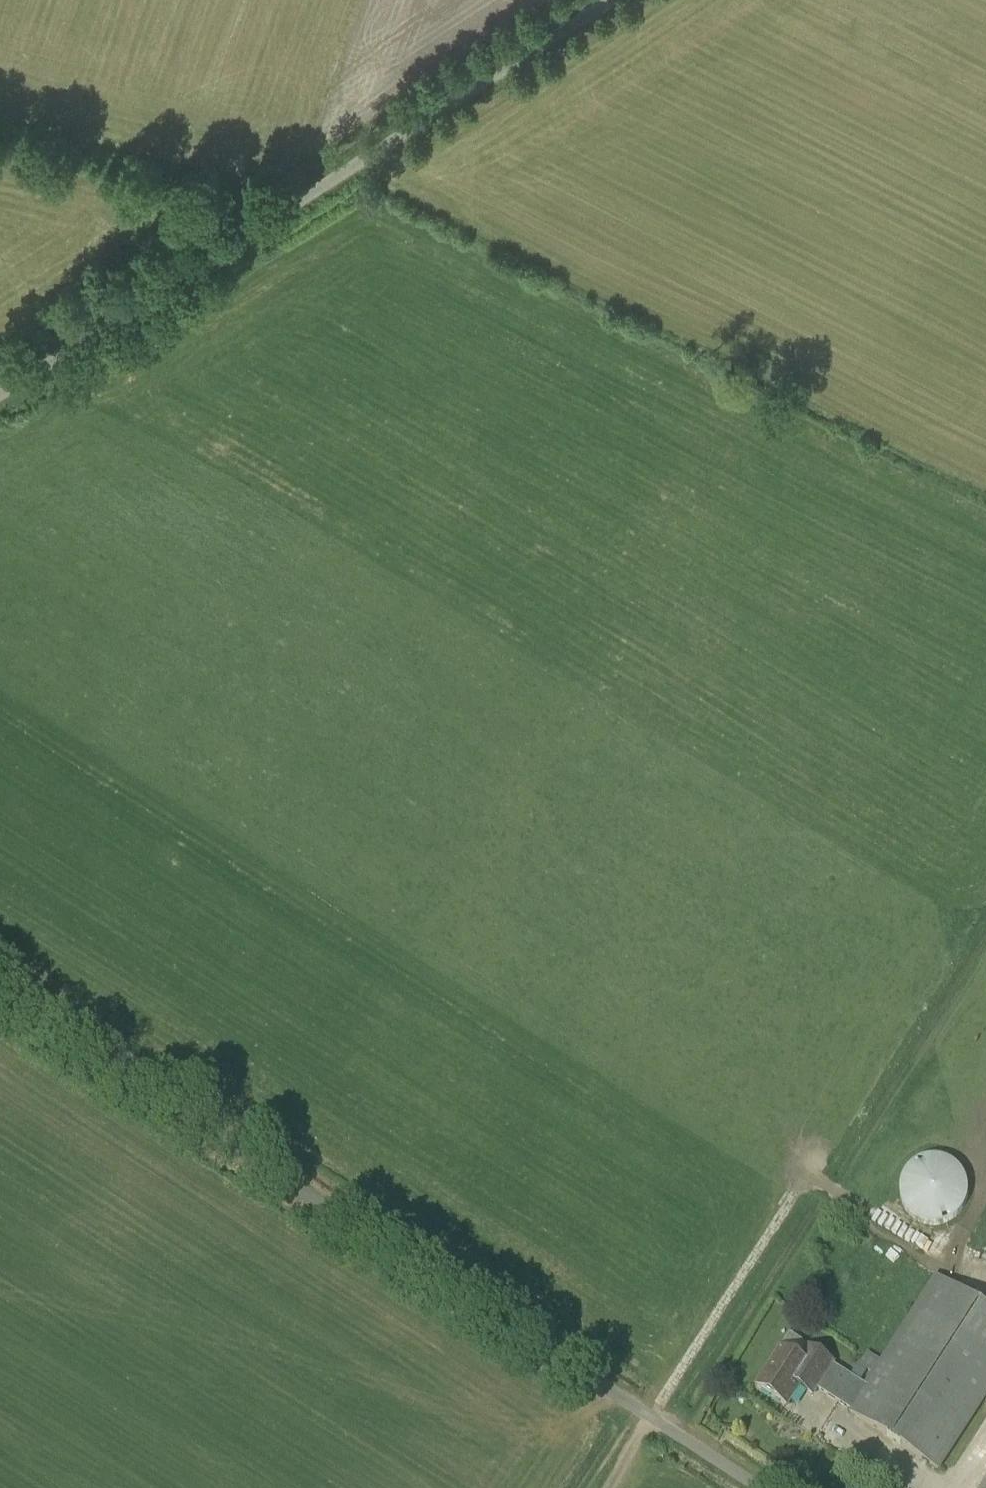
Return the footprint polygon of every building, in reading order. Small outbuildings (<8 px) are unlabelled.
[(969,1220),(968,1159),(911,1160),(912,1221),(969,1220)] [(985,1399),(985,1308),(938,1277),(883,1363),(868,1354),(859,1366),(875,1376),(868,1386),(834,1365),(835,1363),(812,1348),(803,1361),(779,1399),(789,1406),(801,1386),(814,1395),(819,1388),(852,1410),(851,1412),(940,1469),(985,1399)] [(779,1399),(803,1361),(784,1348),(759,1387),(779,1399)]
